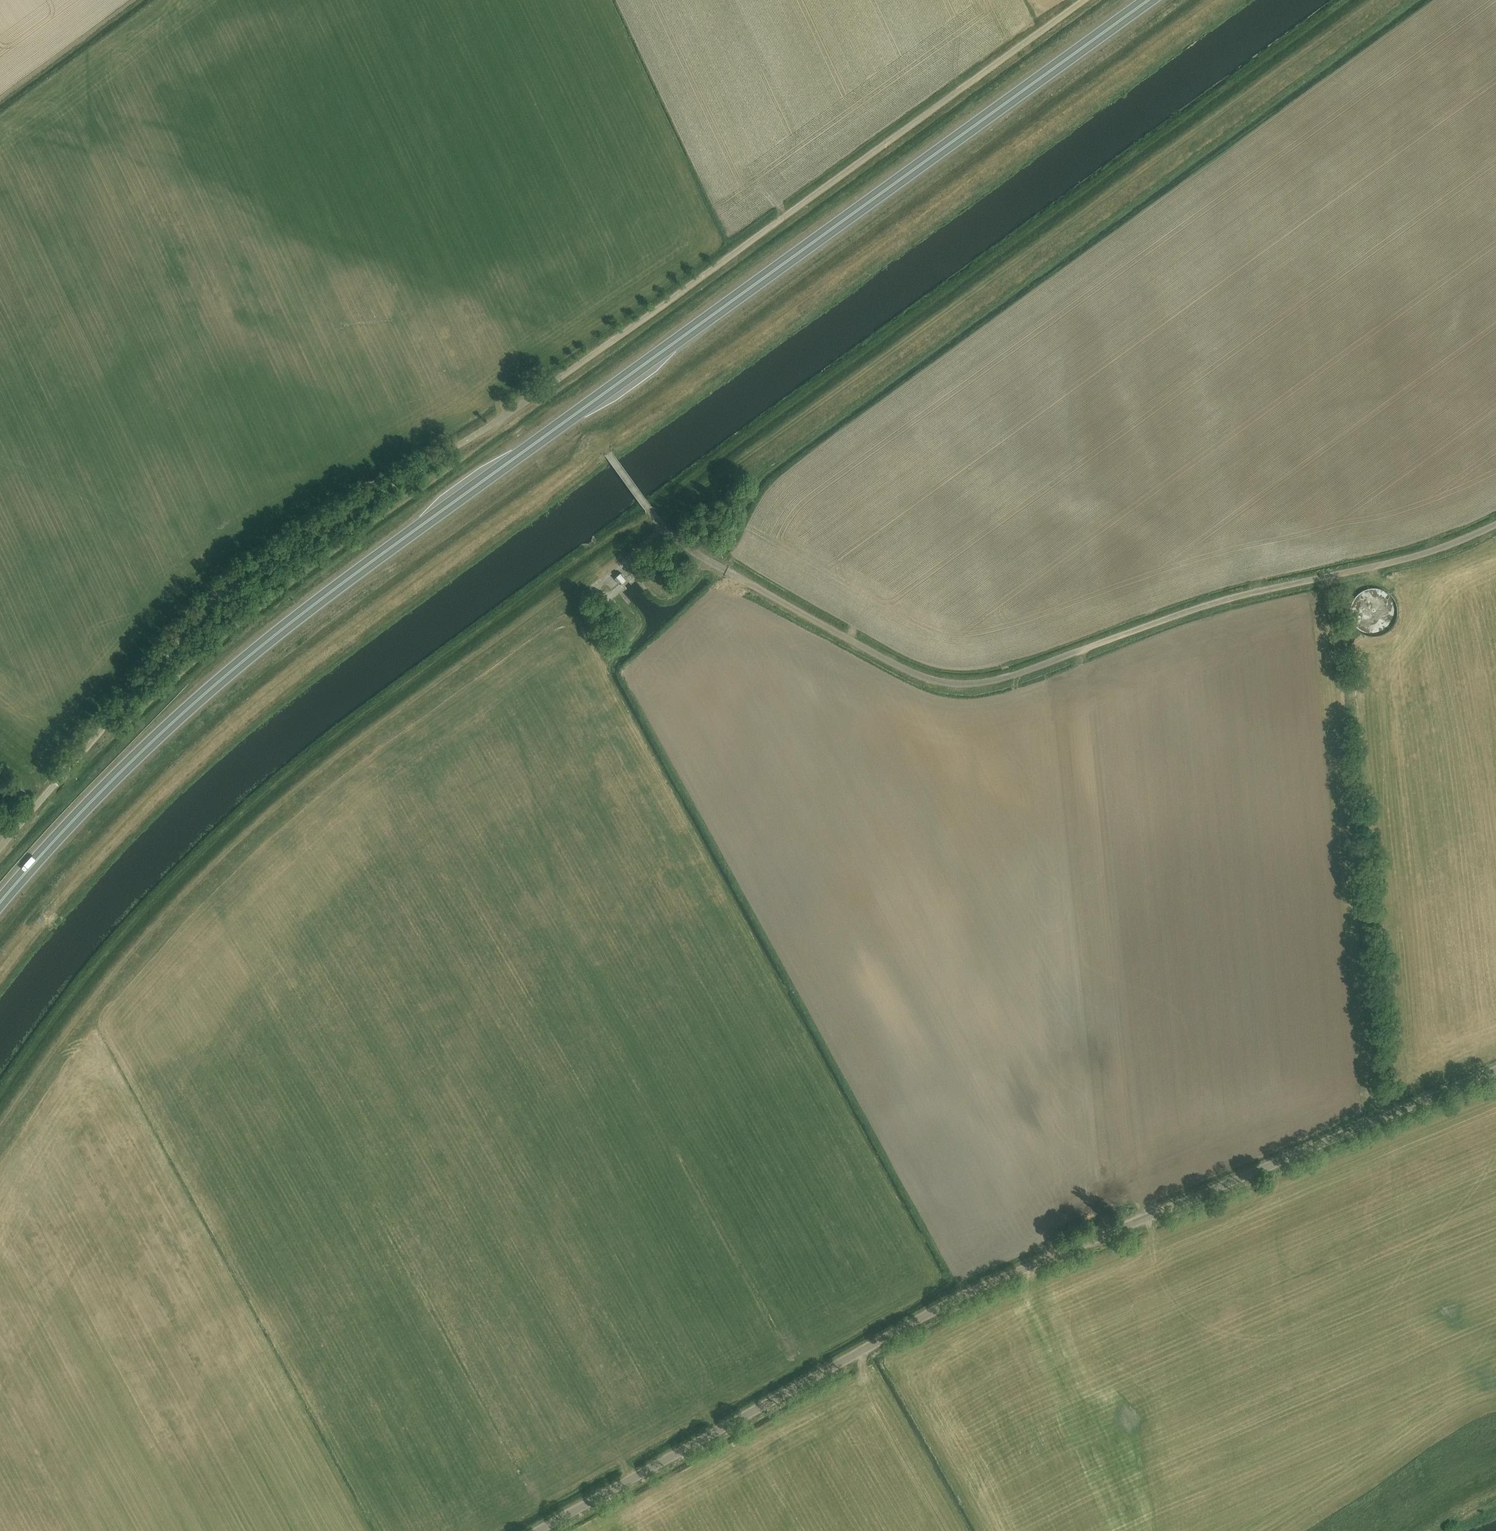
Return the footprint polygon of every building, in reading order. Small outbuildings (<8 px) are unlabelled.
[(621,572),(615,578),(620,584),(626,578),(621,572)] [(1379,588),(1372,588),(1367,589),(1361,592),(1357,596),(1354,601),(1352,607),(1352,613),(1353,619),(1356,624),(1360,629),(1365,632),(1370,634),(1376,635),(1382,633),(1388,631),(1392,627),(1396,622),(1397,616),(1398,610),(1396,604),(1394,598),(1390,593),(1384,590),(1379,588)]
